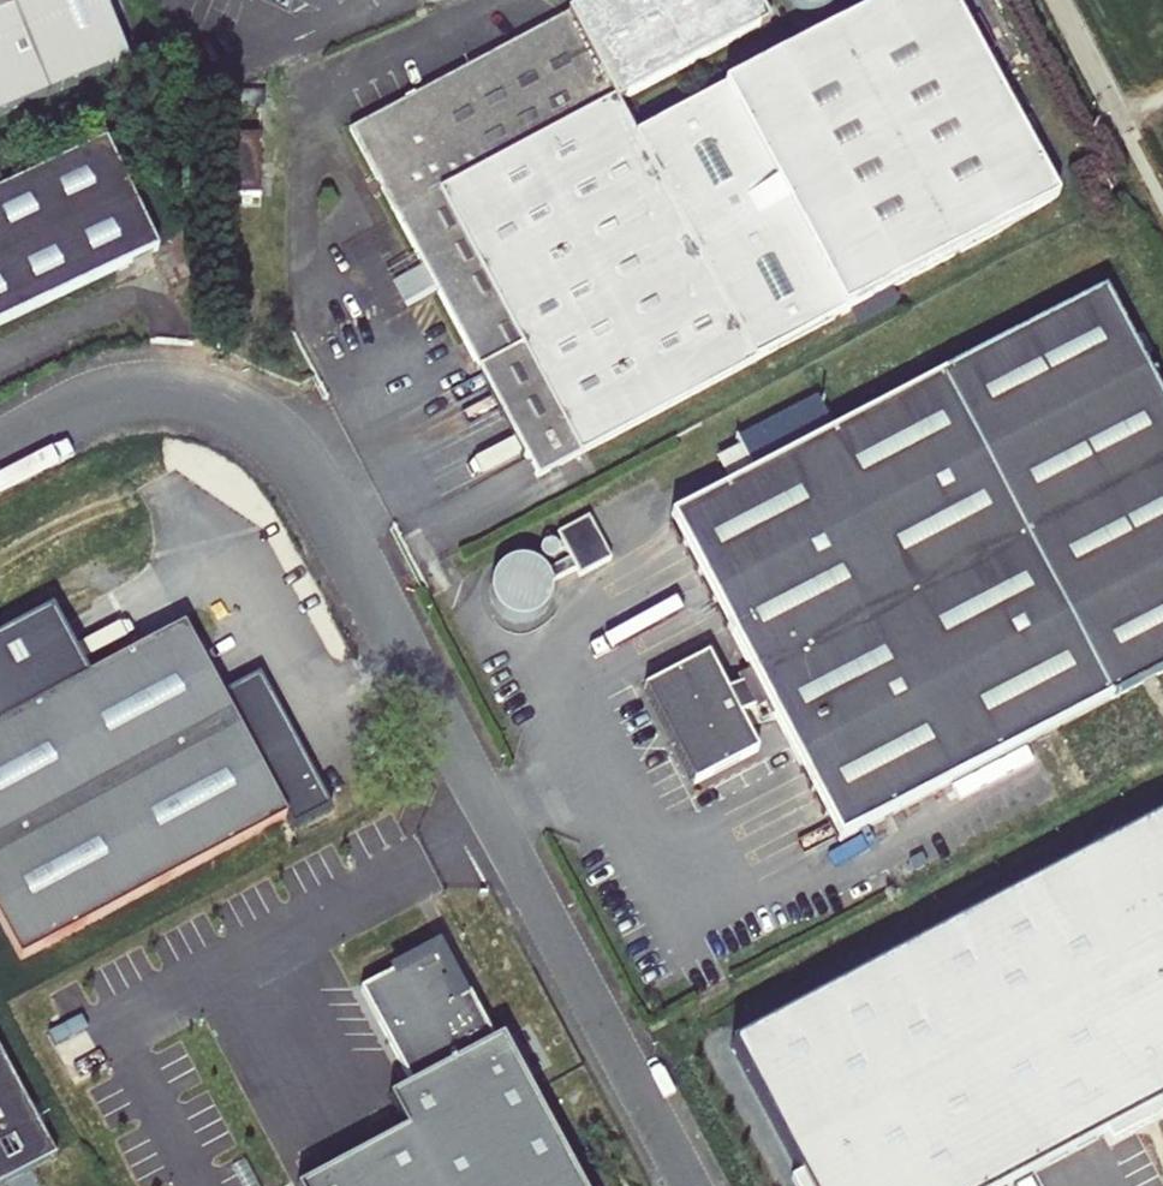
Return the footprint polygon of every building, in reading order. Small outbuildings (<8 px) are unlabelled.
[(127,62),(101,0),(0,0),(0,115),(127,62)] [(538,478),(1059,199),(953,0),(889,0),(636,135),(619,104),(624,99),(770,23),(758,0),(595,0),(590,3),(570,14),(352,130),(538,478)] [(589,0),(566,0),(570,14),(590,3),(589,0)] [(229,98),(229,135),(261,136),(261,99),(229,98)] [(261,196),(261,136),(229,135),(229,196),(261,196)] [(152,254),(158,251),(107,142),(0,192),(0,327),(152,254)] [(672,517),(756,679),(730,694),(709,656),(646,689),(697,786),(760,753),(743,719),(770,705),(840,840),(1162,672),(1162,400),(1105,289),(835,431),(817,399),(736,440),(754,474),(672,517)] [(557,531),(579,571),(610,554),(588,514),(557,531)] [(560,602),(519,547),(475,579),(516,635),(560,602)] [(287,818),(184,627),(69,688),(44,643),(15,658),(39,704),(0,725),(0,921),(21,960),(287,818)] [(1162,1107),(1162,818),(730,1050),(803,1185),(1016,1185),(1162,1107)] [(366,993),(417,1090),(394,1103),(411,1135),(313,1185),(579,1185),(504,1044),(499,1048),(473,999),(466,1003),(442,953),(366,993)] [(54,1156),(0,1056),(0,1185),(54,1156)]
